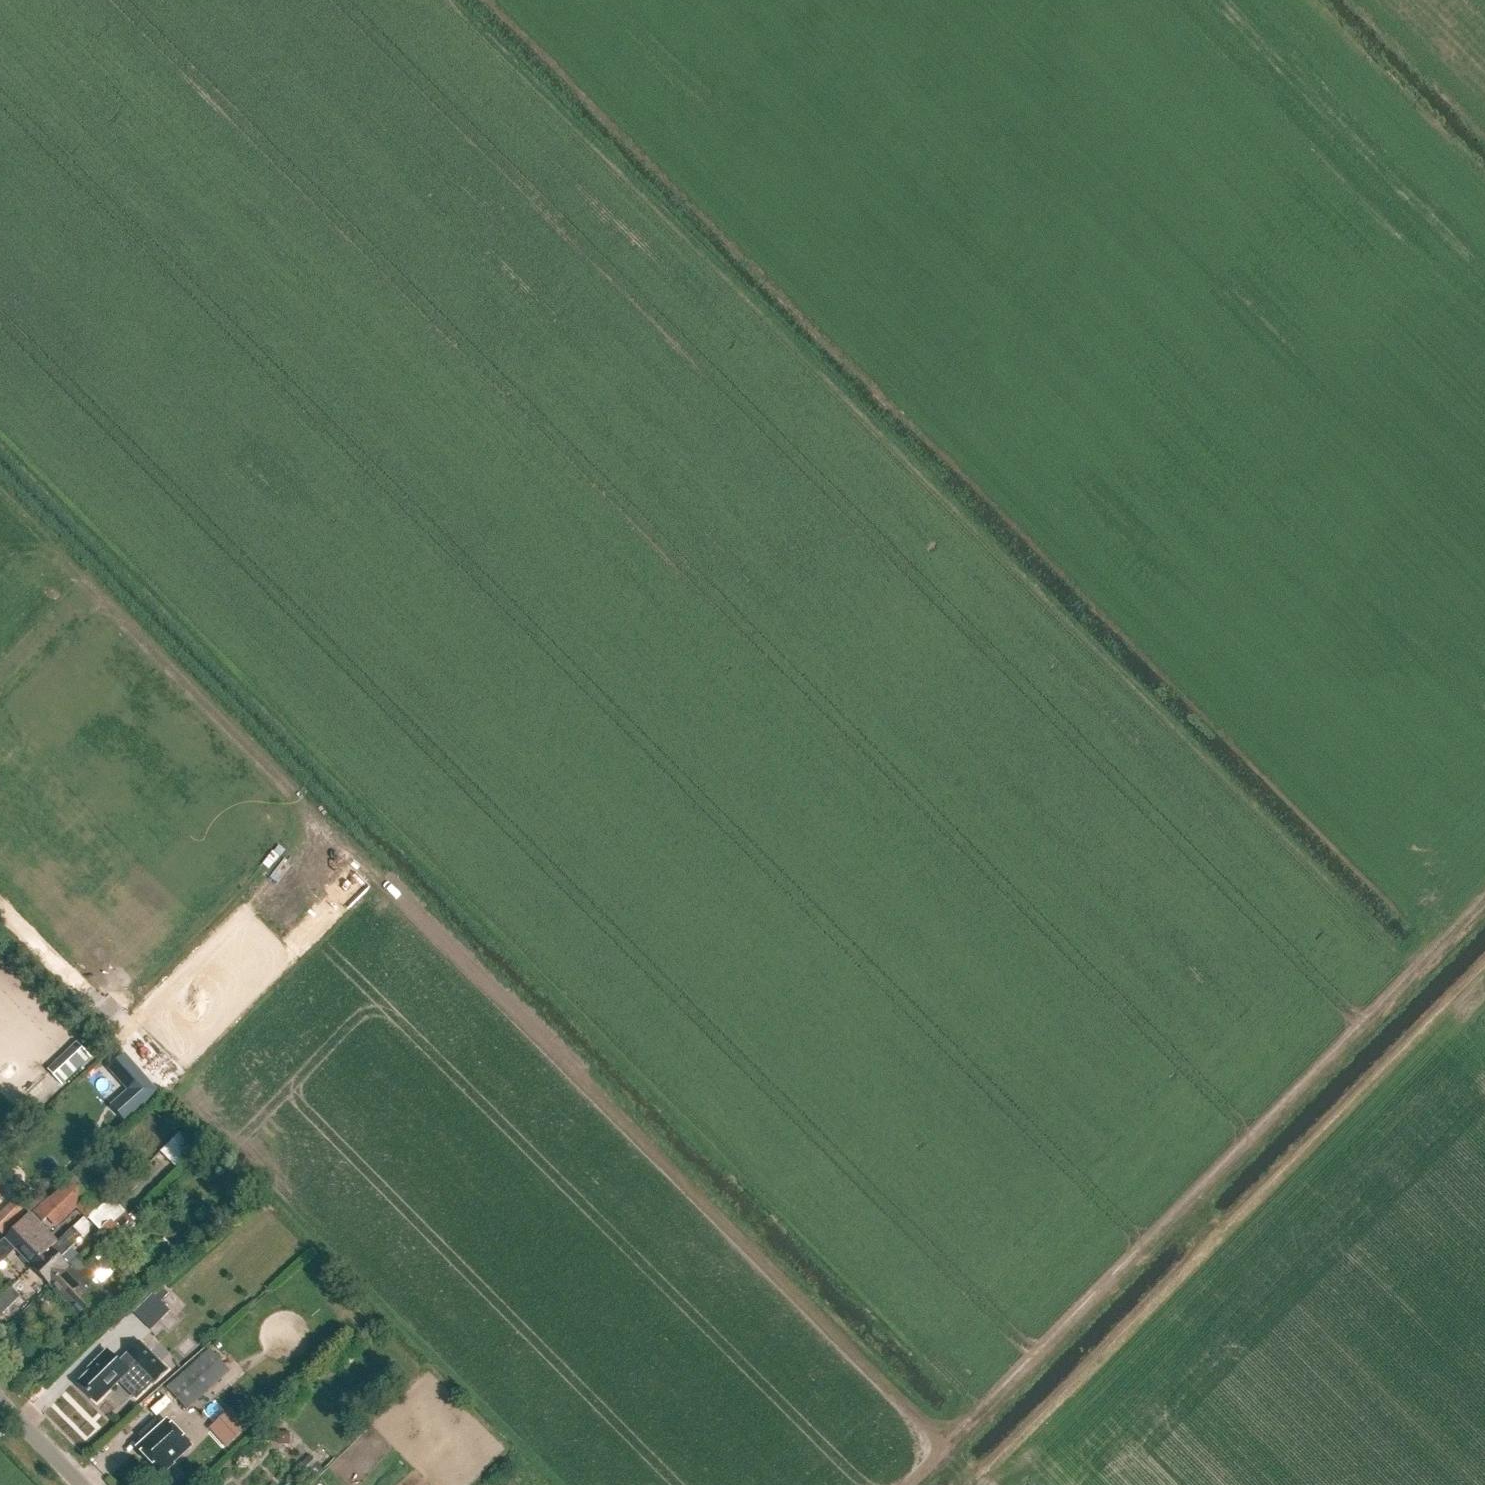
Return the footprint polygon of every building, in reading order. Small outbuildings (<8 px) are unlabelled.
[(62,1069),(57,1063),(48,1071),(62,1086),(91,1058),(83,1049),(62,1069)] [(100,1209),(113,1198),(116,1195),(105,1184),(97,1191),(95,1189),(88,1197),(72,1181),(32,1217),(7,1241),(33,1267),(32,1268),(33,1268),(57,1245),(50,1238),(77,1210),(88,1221),(100,1209)] [(26,1211),(14,1199),(0,1212),(0,1230),(3,1233),(26,1211)] [(130,1216),(128,1218),(124,1215),(114,1224),(111,1221),(99,1233),(111,1245),(135,1221),(130,1216)] [(50,1286),(78,1259),(76,1262),(68,1254),(83,1240),(74,1229),(57,1245),(33,1268),(50,1286)] [(78,1259),(50,1286),(50,1287),(51,1286),(82,1318),(105,1296),(92,1283),(108,1267),(99,1257),(86,1268),(78,1259)] [(21,1298),(12,1289),(0,1301),(0,1313),(3,1316),(21,1298)] [(157,1289),(136,1309),(153,1328),(175,1308),(157,1289)] [(98,1405),(120,1383),(137,1401),(155,1383),(156,1385),(168,1373),(140,1345),(119,1365),(107,1353),(95,1365),(98,1367),(79,1386),(98,1405)] [(191,1373),(168,1393),(187,1415),(210,1395),(191,1373)] [(190,1447),(168,1423),(139,1450),(157,1471),(167,1462),(170,1465),(190,1447)] [(290,1445),(290,1434),(279,1434),(279,1441),(283,1445),(290,1445)]
